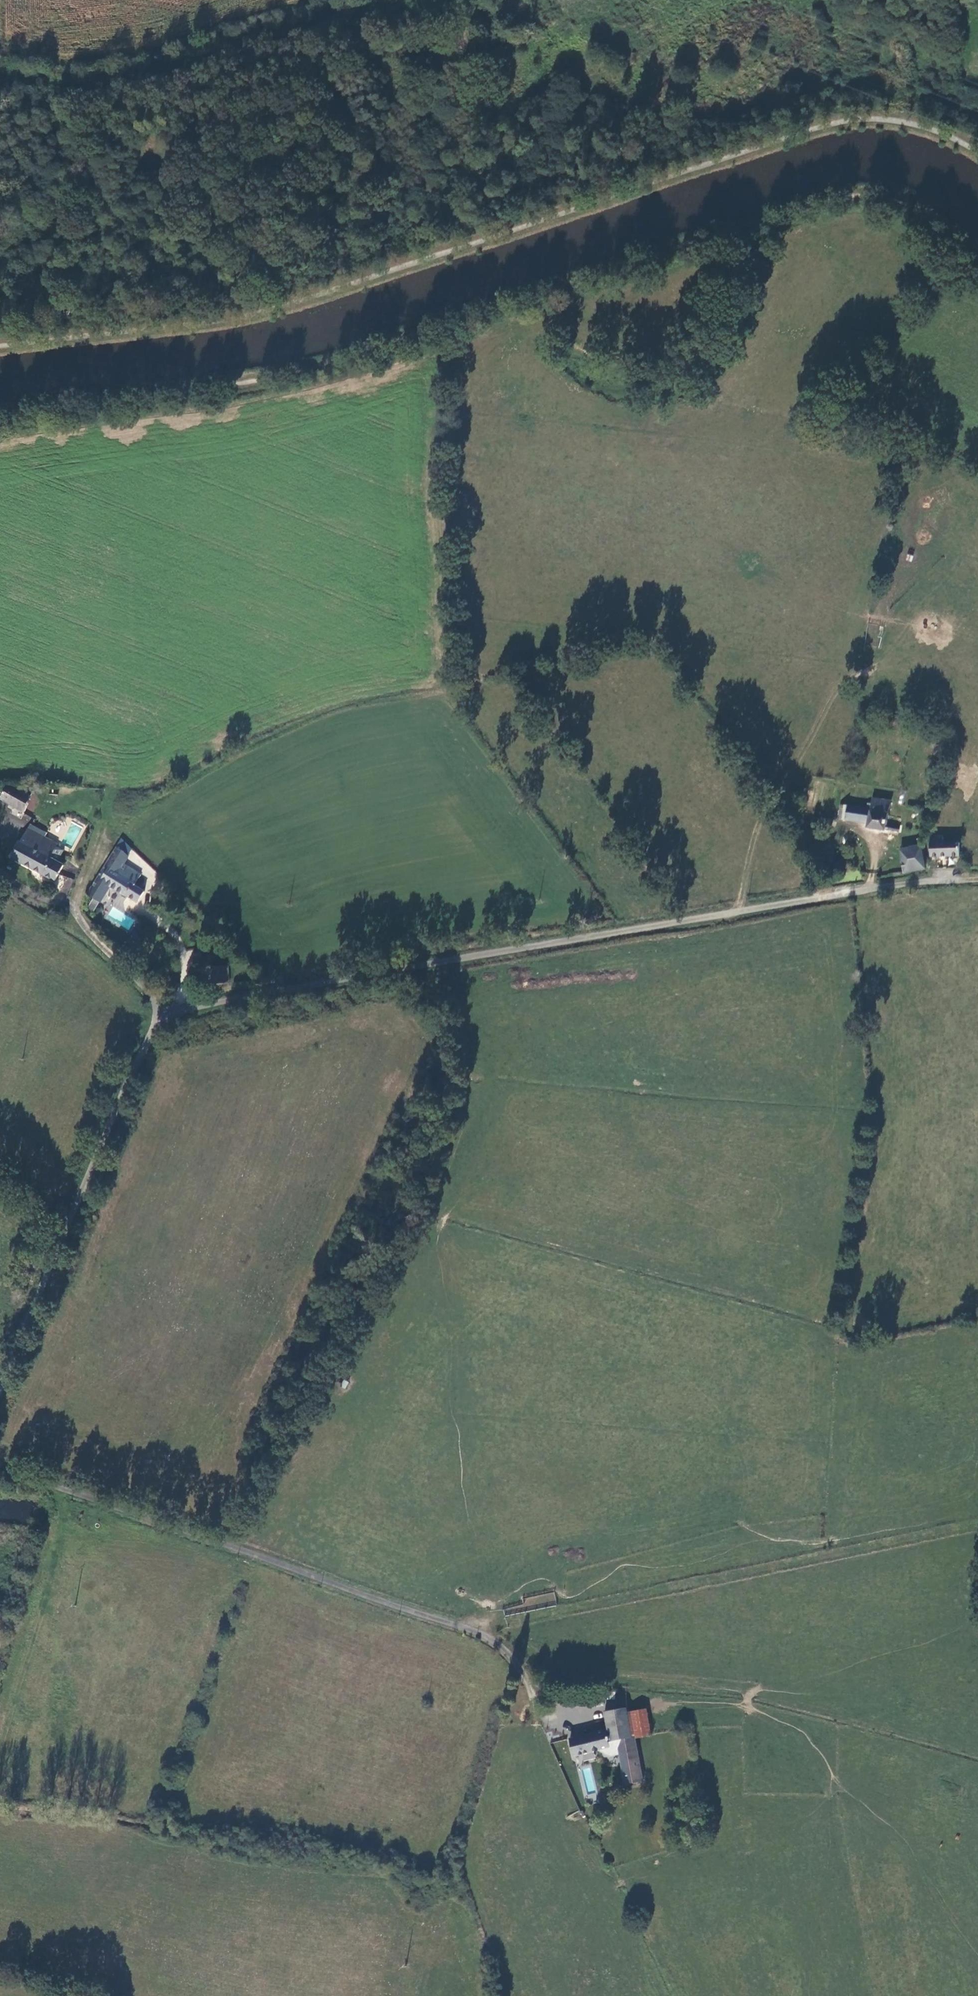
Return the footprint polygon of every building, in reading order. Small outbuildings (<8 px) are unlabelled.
[(30,797),(8,785),(1,799),(19,811),(30,797)] [(867,826),(900,831),(901,817),(888,816),(890,803),(873,801),(872,809),(841,805),(839,819),(868,823),(867,826)] [(31,825),(29,830),(45,838),(48,834),(31,825)] [(45,838),(29,830),(15,858),(56,881),(64,865),(59,862),(51,858),(57,847),(58,845),(45,838)] [(930,836),(934,857),(955,854),(954,843),(937,844),(937,836),(930,836)] [(128,854),(123,848),(116,844),(86,892),(100,900),(110,884),(126,895),(127,894),(137,900),(144,889),(134,883),(140,872),(123,862),(128,854)] [(51,858),(59,862),(65,851),(57,847),(51,858)] [(903,860),(922,857),(921,847),(901,850),(903,860)] [(905,873),(925,870),(922,857),(903,860),(905,873)] [(227,983),(227,974),(211,976),(212,984),(227,983)] [(636,1737),(633,1711),(629,1712),(628,1708),(608,1712),(613,1742),(619,1740),(636,1737)] [(651,1734),(647,1710),(633,1711),(636,1737),(651,1734)] [(607,1731),(564,1741),(569,1757),(612,1748),(610,1742),(607,1731)] [(638,1747),(636,1737),(619,1740),(621,1750),(638,1747)] [(621,1750),(627,1784),(643,1780),(638,1747),(621,1750)] [(599,1805),(602,1806),(604,1806),(606,1805),(607,1803),(608,1801),(607,1799),(605,1797),(602,1796),(600,1797),(598,1800),(598,1802),(599,1805)]
